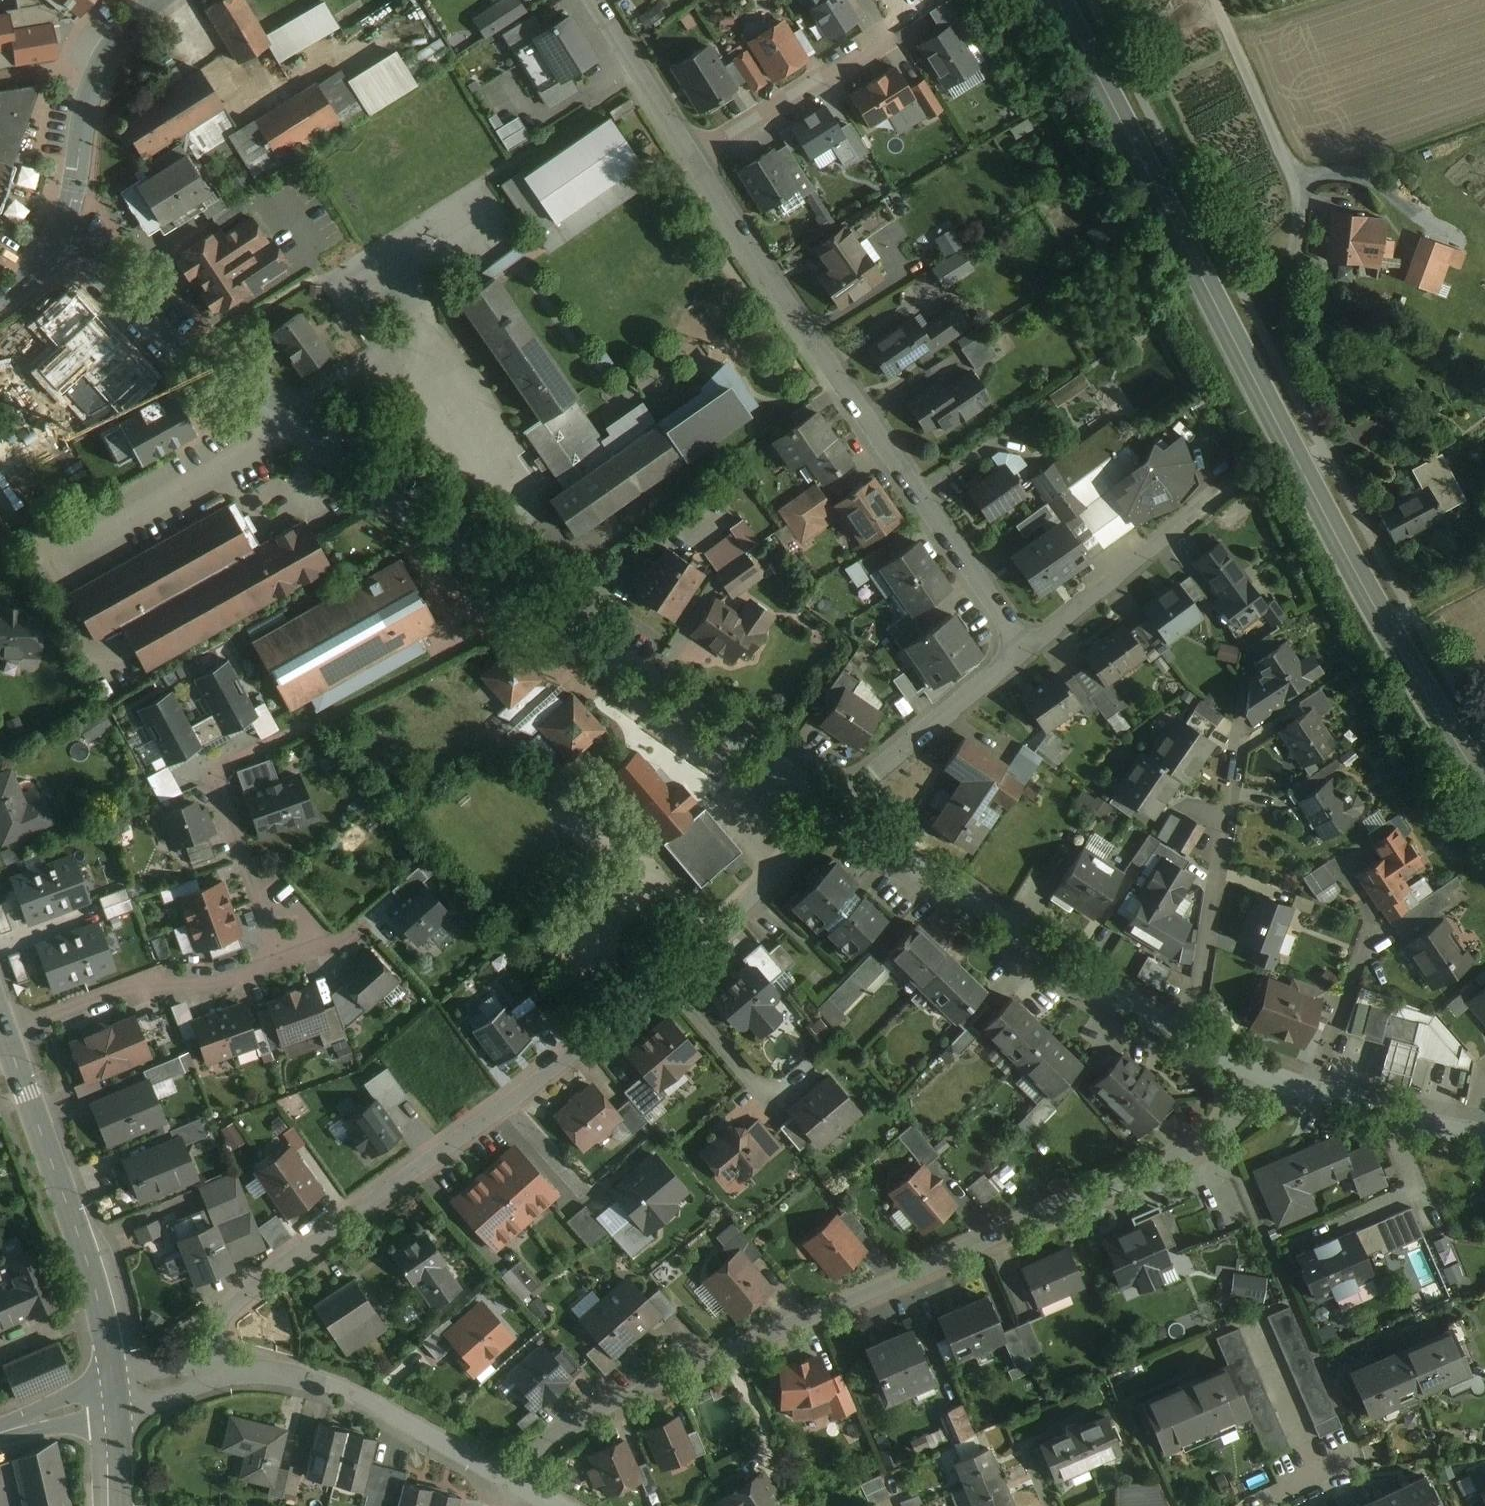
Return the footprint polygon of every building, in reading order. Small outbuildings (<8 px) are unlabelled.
[(17,9),(55,2),(59,21),(69,19),(72,22),(89,2),(91,0),(16,0),(17,9)] [(240,0),(218,0),(205,8),(238,63),(267,45),(240,0)] [(481,14),(493,31),(522,12),(514,0),(502,0),(481,14)] [(815,7),(810,10),(827,37),(854,20),(841,0),(827,0),(815,7)] [(17,9),(5,11),(6,14),(9,13),(11,30),(52,23),(52,26),(59,25),(59,21),(55,2),(17,9)] [(11,30),(9,13),(6,14),(0,15),(0,50),(11,48),(14,65),(58,58),(52,26),(52,23),(11,30)] [(594,59),(567,16),(540,33),(533,37),(539,47),(560,80),(566,76),(594,59)] [(531,18),(503,35),(519,59),(539,47),(533,37),(540,33),(531,18)] [(781,22),(749,42),(772,79),(804,59),(802,55),(789,34),(781,22)] [(812,49),(799,28),(789,34),(802,55),(812,49)] [(950,31),(921,49),(946,88),(975,70),(950,31)] [(706,45),(672,67),(699,111),(733,90),(733,88),(720,68),(706,45)] [(560,80),(539,47),(519,59),(548,106),(574,90),(566,76),(560,80)] [(0,50),(0,67),(14,65),(11,48),(0,50)] [(764,82),(744,52),(731,60),(750,90),(764,82)] [(744,81),(731,61),(720,68),(733,88),(744,81)] [(894,66),(849,95),(869,128),(915,99),(894,66)] [(222,107),(199,70),(150,100),(173,138),(175,136),(221,108),(222,107)] [(338,70),(315,85),(336,118),(359,103),(338,70)] [(315,84),(254,123),(275,157),(336,118),(315,85),(315,84)] [(0,91),(0,162),(8,165),(37,85),(0,91)] [(150,100),(118,120),(141,158),(173,138),(150,100)] [(824,105),(788,126),(808,161),(845,139),(824,105)] [(221,108),(175,136),(179,143),(184,140),(187,145),(191,142),(199,154),(220,141),(220,143),(227,154),(242,145),(234,132),(235,131),(221,108)] [(510,148),(533,135),(522,115),(499,128),(510,148)] [(336,118),(275,157),(282,168),(343,130),(336,118)] [(607,118),(524,176),(521,172),(502,185),(547,250),(648,180),(636,162),(637,161),(607,118)] [(220,143),(199,156),(206,167),(227,154),(220,143)] [(207,192),(177,145),(138,169),(145,180),(124,193),(147,229),(159,222),(161,222),(198,199),(207,192)] [(785,145),(772,153),(785,173),(797,165),(785,145)] [(770,149),(753,160),(751,156),(742,162),(745,165),(737,170),(762,210),(774,202),(781,198),(778,193),(790,185),(793,190),(795,189),(785,173),(772,153),(770,149)] [(0,162),(0,198),(10,166),(8,165),(0,162)] [(813,190),(797,165),(785,173),(795,189),(800,197),(801,198),(813,190)] [(790,185),(778,193),(781,198),(774,202),(780,212),(785,213),(800,203),(801,198),(795,189),(793,190),(790,185)] [(203,207),(200,209),(206,219),(225,206),(219,196),(203,207)] [(881,198),(860,210),(874,231),(894,217),(881,198)] [(198,199),(161,222),(165,230),(174,224),(174,225),(200,209),(203,207),(198,199)] [(234,203),(211,218),(218,230),(219,229),(219,228),(241,214),(234,203)] [(874,231),(860,210),(848,217),(859,233),(863,239),(874,231)] [(1362,218),(1328,215),(1323,260),(1357,264),(1362,218)] [(249,216),(223,235),(219,229),(218,230),(210,235),(209,234),(189,247),(192,253),(190,254),(189,263),(190,265),(188,266),(203,290),(198,293),(211,312),(216,309),(217,311),(247,291),(250,294),(260,287),(258,284),(287,264),(271,239),(266,242),(249,216)] [(859,233),(848,217),(839,223),(842,228),(844,227),(852,238),(859,233)] [(1115,217),(1089,234),(1101,254),(1128,237),(1115,217)] [(1381,220),(1362,218),(1357,264),(1375,266),(1377,256),(1387,257),(1389,241),(1378,240),(1381,220)] [(937,237),(948,255),(966,244),(955,226),(937,237)] [(859,233),(852,238),(844,227),(842,228),(813,249),(827,268),(817,275),(839,308),(879,279),(869,264),(876,258),(863,239),(859,233)] [(1451,249),(1422,238),(1405,283),(1434,294),(1451,249)] [(949,286),(978,265),(964,245),(935,266),(949,286)] [(1375,266),(1357,264),(1356,277),(1374,279),(1375,266)] [(574,396),(492,277),(458,300),(540,418),(541,419),(556,409),(571,399),(574,396)] [(311,286),(310,297),(320,297),(320,286),(311,286)] [(969,324),(956,305),(945,313),(959,332),(969,324)] [(328,353),(297,313),(272,333),(303,372),(328,353)] [(945,313),(919,331),(932,350),(959,332),(945,313)] [(910,318),(867,348),(886,375),(928,346),(931,351),(932,350),(919,331),(910,318)] [(995,355),(981,334),(959,349),(973,369),(995,355)] [(610,363),(602,351),(591,359),(599,371),(610,363)] [(565,488),(549,500),(572,533),(677,460),(675,456),(680,452),(683,456),(745,412),(742,408),(752,401),(725,364),(702,387),(704,391),(653,427),(596,467),(565,488)] [(1052,391),(1060,403),(1092,381),(1085,370),(1052,391)] [(969,371),(943,390),(937,382),(906,403),(924,430),(938,421),(944,430),(960,419),(961,420),(980,407),(980,406),(989,400),(969,371)] [(150,388),(121,414),(125,417),(138,410),(137,407),(153,397),(155,401),(159,398),(150,388)] [(159,398),(155,401),(153,397),(137,407),(138,410),(125,417),(98,433),(116,464),(134,454),(139,464),(195,433),(172,391),(159,398)] [(600,441),(571,399),(556,409),(596,467),(611,456),(600,441)] [(808,403),(790,415),(796,424),(814,412),(808,403)] [(640,404),(606,428),(610,434),(600,441),(611,456),(653,427),(649,422),(651,421),(640,404)] [(596,467),(556,409),(541,419),(540,418),(521,431),(522,432),(525,430),(542,454),(534,460),(541,469),(549,464),(565,488),(596,467)] [(796,424),(772,441),(790,467),(799,461),(833,438),(815,412),(814,412),(796,424)] [(1110,422),(1076,447),(1092,469),(1125,444),(1110,422)] [(1443,423),(1422,434),(1432,453),(1453,442),(1443,423)] [(833,438),(799,461),(816,486),(850,462),(833,438)] [(1141,465),(1107,490),(1131,522),(1149,509),(1150,510),(1173,502),(1170,498),(1184,481),(1187,459),(1184,459),(1176,441),(1167,447),(1156,438),(1145,461),(1141,465)] [(1125,444),(1092,469),(1107,490),(1141,465),(1125,444)] [(1076,447),(1052,465),(1068,486),(1092,469),(1076,447)] [(1440,455),(1414,468),(1424,487),(1377,511),(1394,543),(1442,518),(1437,509),(1456,499),(1441,471),(1447,468),(1440,455)] [(1068,486),(1052,465),(1031,480),(1047,501),(1058,493),(1068,486)] [(1002,466),(967,491),(987,519),(1022,495),(1002,466)] [(1092,469),(1068,486),(1084,507),(1107,490),(1092,469)] [(1227,477),(1217,486),(1220,490),(1230,481),(1227,477)] [(870,478),(847,494),(848,495),(835,505),(852,529),(858,525),(867,538),(861,542),(862,544),(897,519),(887,505),(888,504),(870,478)] [(805,492),(792,501),(800,513),(822,497),(814,486),(805,492)] [(1084,507),(1068,486),(1058,493),(1074,515),(1076,513),(1084,507)] [(1084,507),(1076,513),(1101,546),(1102,547),(1132,525),(1131,522),(1107,490),(1084,507)] [(1074,515),(1058,493),(1047,501),(1061,521),(1063,523),(1074,515)] [(800,513),(787,522),(800,540),(819,526),(815,520),(830,509),(822,497),(800,513)] [(1043,504),(1014,525),(1022,537),(1051,516),(1043,504)] [(227,505),(67,594),(93,640),(119,625),(144,670),(145,669),(330,566),(303,519),(251,548),(227,505)] [(1101,546),(1076,513),(1074,515),(1063,523),(1061,521),(1057,524),(1061,529),(1063,528),(1084,557),(1085,558),(1101,546)] [(1057,524),(1011,556),(1037,592),(1085,558),(1084,557),(1063,528),(1061,529),(1057,524)] [(744,552),(731,533),(703,553),(717,572),(743,553),(744,552)] [(889,559),(878,567),(879,568),(894,589),(930,565),(914,542),(889,559)] [(1247,580),(1220,542),(1193,562),(1220,599),(1220,600),(1243,583),(1247,580)] [(701,572),(665,547),(657,559),(655,558),(640,579),(642,580),(634,592),(670,617),(701,572)] [(881,547),(857,561),(867,576),(879,568),(878,567),(889,559),(881,547)] [(759,575),(743,553),(717,572),(714,574),(728,593),(743,583),(745,586),(759,575)] [(399,558),(249,642),(251,644),(253,643),(289,706),(286,707),(287,710),(310,697),(315,708),(313,709),(314,711),(423,650),(422,648),(420,649),(414,639),(436,626),(435,624),(432,625),(397,562),(400,561),(399,558)] [(930,565),(894,589),(910,612),(946,588),(930,565)] [(1201,595),(1187,576),(1178,583),(1192,602),(1201,595)] [(1200,615),(1176,583),(1141,609),(1147,617),(1165,642),(1166,641),(1200,615)] [(1243,583),(1220,600),(1220,599),(1211,606),(1229,631),(1241,623),(1234,615),(1244,608),(1247,612),(1251,609),(1251,608),(1258,603),(1243,583)] [(1285,617),(1272,599),(1260,608),(1273,626),(1285,617)] [(736,617),(714,602),(692,633),(729,659),(749,632),(749,631),(750,630),(758,635),(768,621),(767,614),(761,610),(761,608),(759,607),(758,608),(752,603),(744,605),(736,617)] [(19,612),(18,609),(1,608),(1,611),(0,611),(0,656),(18,656),(20,654),(36,654),(38,612),(19,612)] [(907,613),(885,628),(893,639),(915,624),(907,613)] [(903,646),(904,647),(928,681),(931,685),(944,676),(977,654),(950,614),(921,634),(903,646)] [(1165,642),(1147,617),(1137,624),(1158,653),(1169,645),(1166,641),(1165,642)] [(915,624),(893,639),(900,649),(904,647),(903,646),(921,634),(915,624)] [(1121,624),(1081,653),(1104,684),(1143,656),(1144,655),(1127,631),(1121,624)] [(1158,653),(1137,624),(1127,631),(1144,655),(1143,656),(1147,661),(1158,653)] [(1265,635),(1245,649),(1254,662),(1274,648),(1265,635)] [(1254,662),(1253,663),(1260,674),(1277,699),(1279,699),(1279,700),(1307,679),(1297,664),(1282,643),(1254,662)] [(539,678),(510,647),(479,676),(506,705),(496,714),(508,719),(517,728),(529,733),(536,727),(567,760),(602,728),(570,693),(563,699),(553,695),(545,686),(535,682),(539,678)] [(1316,668),(1311,660),(1305,659),(1297,664),(1307,679),(1315,674),(1316,668)] [(211,714),(223,735),(257,716),(227,660),(192,679),(211,714)] [(841,670),(821,699),(831,706),(843,690),(848,693),(857,681),(841,670)] [(915,691),(901,672),(891,679),(905,698),(915,691)] [(1054,673),(1019,699),(1043,731),(1077,706),(1079,705),(1062,682),(1054,673)] [(1277,699),(1260,674),(1249,681),(1244,713),(1249,720),(1279,700),(1279,699),(1277,699)] [(1088,696),(1072,675),(1062,682),(1079,705),(1077,706),(1084,715),(1096,707),(1088,696)] [(944,676),(931,685),(928,681),(922,686),(932,700),(951,685),(944,676)] [(1116,711),(1099,688),(1088,696),(1096,707),(1104,719),(1116,711)] [(848,693),(843,690),(831,706),(820,722),(854,745),(876,713),(848,693)] [(190,726),(171,691),(136,710),(166,766),(201,747),(190,726)] [(1325,706),(1315,691),(1298,702),(1304,712),(1309,709),(1313,714),(1325,706)] [(1198,699),(1185,719),(1207,735),(1221,715),(1198,699)] [(1313,714),(1309,709),(1304,712),(1278,730),(1302,765),(1333,744),(1313,714)] [(211,714),(200,720),(212,741),(223,735),(211,714)] [(1210,743),(1175,718),(1147,757),(1176,778),(1182,783),(1210,743)] [(190,726),(201,747),(212,741),(200,720),(190,726)] [(1057,763),(1069,748),(1048,731),(1036,746),(1057,763)] [(1001,777),(985,767),(988,762),(960,744),(944,769),(973,788),(969,795),(991,810),(996,802),(1006,808),(1019,789),(1001,777)] [(1041,757),(1022,745),(1001,777),(1019,789),(1041,757)] [(1147,757),(1141,753),(1114,791),(1136,807),(1150,816),(1176,778),(1147,758),(1147,757)] [(269,758),(235,771),(243,793),(277,781),(269,758)] [(24,806),(9,770),(0,774),(0,835),(3,842),(51,822),(41,799),(24,806)] [(1314,772),(1288,789),(1295,800),(1321,783),(1314,772)] [(277,781),(243,793),(258,834),(295,821),(300,823),(312,819),(315,814),(311,805),(306,803),(296,775),(277,781)] [(1338,797),(1326,780),(1321,783),(1295,800),(1321,839),(1352,819),(1350,816),(1357,811),(1359,804),(1353,796),(1346,795),(1344,793),(1338,797)] [(670,792),(661,782),(634,806),(664,840),(691,817),(684,808),(693,800),(679,783),(670,792)] [(969,795),(958,788),(932,826),(967,850),(993,812),(969,795)] [(1136,807),(1114,791),(1107,802),(1129,817),(1136,807)] [(202,809),(196,811),(193,803),(158,815),(163,828),(168,826),(175,845),(183,842),(205,834),(210,832),(202,809)] [(664,840),(661,842),(698,886),(699,886),(708,878),(739,850),(702,807),(691,817),(664,840)] [(1185,816),(1168,842),(1183,852),(1200,825),(1185,816)] [(1400,838),(1388,820),(1366,834),(1377,851),(1398,837),(1399,839),(1400,838)] [(205,834),(183,842),(191,865),(213,856),(205,834)] [(1147,834),(1129,860),(1140,867),(1157,842),(1158,841),(1147,834)] [(1158,841),(1157,842),(1150,853),(1160,859),(1161,858),(1181,870),(1188,860),(1158,841)] [(1417,865),(1403,843),(1383,857),(1383,858),(1385,857),(1398,877),(1417,865)] [(1082,846),(1051,892),(1071,906),(1102,860),(1082,846)] [(71,856),(41,868),(58,912),(88,901),(71,856)] [(858,898),(848,888),(855,881),(829,857),(817,870),(821,873),(799,895),(803,900),(793,910),(814,930),(820,924),(827,930),(824,933),(848,956),(885,919),(861,895),(858,898)] [(1398,877),(1385,857),(1383,858),(1357,875),(1378,906),(1396,894),(1405,888),(1398,877)] [(1181,870),(1161,858),(1160,859),(1138,896),(1142,898),(1167,913),(1189,875),(1181,870)] [(1102,860),(1071,906),(1091,919),(1122,873),(1102,860)] [(1318,894),(1340,884),(1329,861),(1308,870),(1318,894)] [(417,866),(390,890),(399,900),(418,883),(419,884),(426,877),(417,866)] [(28,924),(58,912),(41,868),(11,879),(28,924)] [(1453,877),(1436,888),(1441,894),(1457,883),(1453,877)] [(198,890),(194,878),(172,886),(176,898),(198,890)] [(712,882),(708,878),(699,886),(702,890),(712,882)] [(198,890),(176,898),(186,924),(227,909),(222,896),(224,896),(220,882),(198,890)] [(419,884),(418,883),(399,900),(393,906),(392,917),(415,942),(446,914),(419,884)] [(98,898),(102,909),(130,899),(126,887),(98,898)] [(1405,908),(1388,919),(1404,944),(1440,920),(1433,910),(1445,902),(1441,894),(1436,888),(1405,908)] [(1291,909),(1253,894),(1237,937),(1256,944),(1250,961),(1271,968),(1277,952),(1275,951),(1291,909)] [(1396,894),(1378,906),(1388,919),(1405,908),(1396,894)] [(1167,913),(1142,898),(1124,928),(1169,955),(1187,925),(1167,913)] [(102,909),(106,920),(134,910),(130,899),(102,909)] [(1,904),(0,904),(0,934),(11,930),(1,904)] [(231,921),(227,909),(186,924),(195,949),(206,946),(236,935),(238,934),(233,920),(231,921)] [(1404,944),(1403,945),(1431,987),(1470,962),(1453,938),(1452,939),(1440,921),(1442,920),(1441,919),(1440,920),(1404,944)] [(97,924),(67,935),(83,980),(113,969),(97,924)] [(948,958),(914,924),(885,954),(920,987),(948,958)] [(54,991),(83,980),(67,935),(37,946),(54,991)] [(236,935),(206,946),(211,958),(240,947),(236,935)] [(767,952),(759,943),(741,959),(747,966),(753,967),(767,983),(782,970),(767,952)] [(793,961),(778,943),(767,952),(782,970),(793,961)] [(396,980),(369,949),(336,978),(341,984),(364,1009),(396,980)] [(1138,974),(1164,988),(1176,966),(1151,952),(1138,974)] [(28,979),(19,953),(7,957),(17,984),(28,979)] [(869,954),(826,998),(836,1008),(841,1012),(863,989),(859,985),(880,964),(869,954)] [(948,958),(920,987),(954,1021),(977,997),(983,991),(948,958)] [(1189,961),(1177,959),(1173,982),(1185,984),(1189,961)] [(746,966),(735,976),(734,979),(727,984),(724,985),(713,994),(713,1001),(735,1027),(742,1027),(747,1022),(755,1031),(762,1031),(775,1020),(776,1013),(769,1004),(774,1000),(775,993),(767,983),(753,967),(747,966),(746,966)] [(1331,986),(1340,975),(1329,966),(1320,977),(1331,986)] [(1289,986),(1267,978),(1249,1024),(1301,1044),(1308,1026),(1303,1024),(1317,986),(1292,977),(1289,986)] [(341,984),(330,994),(333,1005),(342,1029),(364,1009),(341,984)] [(1467,1001),(1484,1022),(1484,986),(1467,1001)] [(310,988),(296,993),(291,990),(283,993),(281,998),(267,1004),(268,1007),(276,1030),(281,1043),(317,1030),(325,1027),(319,1010),(310,988)] [(977,997),(954,1021),(963,1029),(969,1023),(986,1005),(977,997)] [(836,1008),(826,998),(820,1004),(831,1014),(836,1008)] [(1009,998),(980,1028),(1015,1061),(1044,1031),(1009,998)] [(1354,1001),(1343,1030),(1361,1036),(1362,1033),(1360,1032),(1368,1005),(1354,1001)] [(1461,1045),(1434,1014),(1401,1002),(1397,1012),(1392,1010),(1390,1015),(1418,1022),(1411,1048),(1416,1050),(1414,1055),(1456,1066),(1461,1045)] [(566,1021),(550,1003),(540,1012),(549,1022),(556,1029),(566,1021)] [(514,1019),(504,1005),(504,1004),(470,1030),(497,1065),(530,1039),(529,1038),(514,1019)] [(533,1004),(514,1019),(529,1038),(549,1022),(540,1012),(533,1004)] [(240,1005),(216,1013),(230,1053),(253,1044),(254,1044),(250,1031),(240,1005)] [(342,1029),(333,1005),(319,1010),(325,1027),(317,1030),(323,1047),(346,1039),(342,1029)] [(1386,1010),(1368,1005),(1360,1032),(1362,1033),(1361,1036),(1361,1037),(1362,1037),(1362,1036),(1408,1048),(1407,1049),(1408,1050),(1411,1048),(1418,1022),(1390,1015),(1385,1014),(1386,1010)] [(268,1007),(256,1012),(261,1027),(264,1034),(276,1030),(268,1007)] [(163,1014),(148,1020),(144,1013),(132,1018),(143,1042),(154,1037),(157,1045),(169,1039),(161,1020),(164,1018),(163,1014)] [(205,1062),(230,1053),(216,1013),(191,1022),(205,1062)] [(132,1018),(107,1029),(122,1065),(148,1055),(143,1042),(132,1018)] [(696,1053),(667,1019),(657,1028),(656,1034),(629,1057),(643,1074),(656,1089),(657,1089),(686,1064),(685,1062),(696,1053)] [(963,1029),(949,1043),(959,1052),(978,1032),(969,1023),(963,1029)] [(85,1038),(101,1074),(122,1065),(107,1029),(99,1025),(88,1030),(85,1038)] [(261,1027),(250,1031),(254,1044),(253,1044),(257,1056),(270,1051),(264,1034),(261,1027)] [(1078,1064),(1044,1031),(1015,1061),(1049,1095),(1078,1064)] [(101,1074),(85,1038),(70,1044),(85,1081),(95,1077),(101,1074)] [(1418,1045),(1390,1038),(1378,1080),(1406,1088),(1418,1045)] [(959,1052),(949,1043),(943,1050),(952,1059),(959,1052)] [(1139,1071),(1121,1054),(1090,1087),(1137,1133),(1169,1100),(1148,1080),(1148,1078),(1140,1071),(1139,1071)] [(177,1056),(145,1069),(151,1082),(152,1085),(183,1072),(177,1056)] [(656,1089),(643,1074),(622,1091),(628,1099),(641,1115),(663,1096),(657,1089),(656,1089)] [(85,1081),(72,1086),(77,1097),(100,1088),(95,1077),(85,1081)] [(828,1077),(808,1094),(809,1096),(789,1112),(792,1116),(811,1139),(815,1143),(831,1129),(833,1133),(857,1112),(828,1077)] [(146,1082),(95,1103),(110,1141),(158,1121),(150,1101),(154,1099),(146,1082)] [(591,1085),(579,1095),(576,1095),(570,1101),(569,1103),(555,1116),(582,1148),(593,1138),(597,1138),(606,1131),(607,1127),(617,1119),(618,1118),(613,1112),(591,1085)] [(1042,1097),(1024,1115),(1035,1126),(1053,1108),(1042,1097)] [(343,1121),(370,1158),(401,1136),(374,1099),(343,1121)] [(641,1115),(628,1099),(613,1112),(618,1118),(617,1119),(630,1134),(646,1120),(641,1115)] [(811,1139),(792,1116),(778,1127),(798,1150),(811,1139)] [(205,1135),(197,1118),(168,1130),(173,1141),(179,1139),(181,1145),(205,1135)] [(777,1145),(757,1121),(745,1131),(741,1127),(732,1127),(700,1153),(721,1177),(732,1168),(733,1169),(734,1168),(741,1176),(777,1145)] [(938,1155),(911,1123),(900,1132),(927,1164),(938,1155)] [(173,1141),(127,1161),(136,1183),(140,1181),(146,1196),(194,1176),(181,1145),(179,1139),(173,1141)] [(1344,1155),(1338,1142),(1327,1147),(1325,1141),(1321,1142),(1336,1176),(1349,1170),(1343,1156),(1344,1155)] [(1321,1142),(1254,1172),(1277,1222),(1298,1213),(1290,1196),(1336,1176),(1321,1142)] [(1344,1155),(1343,1156),(1349,1170),(1358,1191),(1382,1181),(1366,1146),(1344,1155)] [(554,1195),(512,1147),(482,1174),(524,1221),(554,1195)] [(319,1192),(288,1149),(256,1172),(287,1215),(319,1192)] [(654,1155),(611,1191),(630,1214),(640,1226),(642,1224),(652,1217),(653,1218),(684,1191),(654,1155)] [(922,1166),(895,1189),(894,1204),(906,1205),(912,1214),(912,1219),(921,1230),(953,1203),(944,1193),(939,1192),(935,1187),(937,1185),(938,1177),(930,1176),(922,1166)] [(234,1173),(202,1185),(217,1223),(248,1210),(234,1173)] [(524,1221),(482,1174),(452,1200),(494,1248),(524,1221)] [(608,1232),(584,1206),(566,1221),(589,1247),(608,1232)] [(863,1228),(846,1208),(834,1218),(851,1238),(863,1228)] [(217,1223),(212,1225),(226,1258),(261,1244),(262,1247),(263,1246),(248,1210),(217,1223)] [(1134,1228),(1103,1242),(1113,1263),(1109,1265),(1119,1286),(1134,1280),(1138,1289),(1160,1279),(1156,1271),(1168,1265),(1161,1249),(1173,1244),(1159,1211),(1131,1223),(1134,1228)] [(630,1214),(608,1232),(629,1257),(653,1237),(648,1231),(646,1232),(641,1227),(643,1226),(642,1224),(640,1226),(630,1214)] [(165,1217),(144,1224),(147,1233),(168,1226),(165,1217)] [(834,1218),(810,1239),(821,1252),(816,1256),(833,1275),(862,1251),(851,1238),(834,1218)] [(212,1225),(177,1239),(182,1250),(189,1269),(195,1282),(230,1267),(226,1258),(212,1225)] [(444,1261),(424,1232),(391,1255),(411,1284),(414,1282),(432,1309),(460,1289),(442,1263),(444,1261)] [(759,1255),(740,1232),(721,1248),(730,1258),(737,1253),(747,1265),(759,1255)] [(1351,1232),(1334,1240),(1333,1238),(1312,1247),(1313,1249),(1296,1256),(1302,1268),(1300,1269),(1308,1287),(1309,1286),(1315,1299),(1331,1292),(1333,1296),(1354,1287),(1352,1283),(1370,1275),(1351,1232)] [(36,1247),(3,1262),(11,1279),(27,1316),(60,1301),(36,1247)] [(1082,1286),(1065,1249),(1045,1258),(1046,1260),(1022,1270),(1021,1268),(1020,1269),(1036,1305),(1082,1286)] [(182,1250),(162,1258),(161,1262),(166,1275),(170,1277),(189,1269),(182,1250)] [(747,1265),(737,1253),(730,1258),(709,1277),(719,1289),(716,1293),(736,1316),(768,1289),(747,1265)] [(540,1283),(519,1260),(509,1268),(529,1291),(540,1283)] [(0,1263),(0,1284),(11,1279),(3,1262),(0,1263)] [(529,1291),(509,1268),(500,1276),(519,1298),(529,1291)] [(1235,1296),(1268,1299),(1270,1274),(1238,1271),(1235,1296)] [(27,1316),(11,1279),(0,1284),(0,1328),(27,1316)] [(353,1280),(313,1306),(344,1355),(384,1329),(353,1280)] [(645,1299),(629,1282),(616,1293),(611,1292),(602,1300),(634,1336),(658,1314),(645,1299)] [(677,1310),(657,1288),(645,1299),(658,1314),(664,1321),(677,1310)] [(985,1297),(937,1318),(945,1338),(954,1359),(1001,1339),(1003,1338),(1000,1333),(985,1297)] [(634,1336),(602,1300),(594,1307),(593,1313),(583,1323),(598,1341),(612,1356),(613,1355),(634,1336)] [(481,1303),(465,1317),(466,1318),(455,1328),(454,1327),(445,1335),(453,1344),(468,1360),(490,1361),(490,1354),(497,1348),(497,1349),(509,1339),(508,1338),(510,1336),(481,1303)] [(1287,1306),(1265,1316),(1274,1337),(1297,1327),(1287,1306)] [(447,1318),(420,1341),(436,1360),(453,1344),(445,1335),(454,1327),(447,1318)] [(1447,1330),(1396,1352),(1414,1394),(1441,1382),(1467,1370),(1466,1369),(1456,1346),(1468,1341),(1458,1318),(1444,1324),(1447,1330)] [(1040,1350),(1027,1321),(1014,1327),(1019,1337),(1027,1356),(1040,1350)] [(1014,1327),(1000,1333),(1003,1338),(1001,1339),(1004,1344),(1019,1337),(1014,1327)] [(1297,1327),(1274,1337),(1284,1359),(1306,1349),(1297,1327)] [(1284,1437),(1237,1328),(1214,1337),(1246,1411),(1262,1447),(1284,1437)] [(909,1330),(898,1334),(899,1336),(864,1351),(877,1380),(874,1382),(883,1403),(913,1391),(912,1388),(929,1380),(931,1379),(909,1330)] [(1027,1356),(1019,1337),(1004,1344),(1014,1367),(1006,1370),(1010,1379),(1033,1369),(1027,1356)] [(954,1359),(945,1338),(934,1343),(944,1363),(954,1359)] [(612,1356),(598,1341),(584,1353),(604,1375),(619,1361),(613,1355),(612,1356)] [(4,1366),(9,1383),(0,1386),(0,1393),(2,1399),(14,1395),(16,1399),(70,1375),(58,1342),(4,1366)] [(580,1367),(560,1345),(548,1355),(567,1376),(566,1377),(568,1378),(580,1367)] [(540,1346),(524,1361),(523,1368),(513,1378),(522,1389),(517,1394),(529,1407),(548,1389),(550,1391),(566,1377),(567,1376),(548,1355),(540,1346)] [(1306,1349),(1284,1359),(1293,1380),(1316,1370),(1306,1349)] [(1396,1352),(1348,1373),(1366,1414),(1380,1408),(1414,1394),(1396,1352)] [(827,1380),(817,1358),(804,1364),(803,1361),(802,1362),(803,1365),(795,1367),(794,1364),(793,1364),(793,1366),(779,1367),(781,1405),(791,1405),(792,1418),(811,1416),(828,1409),(838,1405),(827,1380)] [(1226,1364),(1140,1401),(1161,1448),(1246,1411),(1226,1364)] [(1441,1382),(1446,1395),(1450,1397),(1466,1389),(1469,1392),(1472,1395),(1476,1395),(1480,1394),(1483,1392),(1484,1389),(1484,1378),(1484,1376),(1484,1375),(1484,1372),(1483,1373),(1480,1367),(1475,1365),(1466,1369),(1467,1370),(1441,1382)] [(1316,1370),(1293,1380),(1302,1401),(1325,1391),(1316,1370)] [(854,1408),(839,1375),(827,1380),(838,1405),(828,1409),(832,1417),(854,1408)] [(929,1380),(912,1388),(913,1391),(916,1399),(934,1392),(929,1380)] [(1325,1391),(1302,1401),(1312,1423),(1334,1413),(1325,1391)] [(1414,1394),(1380,1408),(1382,1412),(1380,1416),(1382,1420),(1386,1422),(1395,1418),(1397,1414),(1419,1405),(1414,1394)] [(960,1403),(939,1413),(945,1427),(950,1439),(951,1442),(952,1442),(972,1434),(973,1433),(960,1403)] [(1334,1413),(1312,1423),(1317,1436),(1340,1426),(1334,1413)] [(1118,1449),(1103,1415),(1076,1427),(1073,1420),(1062,1425),(1065,1432),(1038,1443),(1052,1476),(1066,1470),(1067,1472),(1084,1464),(1084,1463),(1098,1457),(1118,1449)] [(284,1430),(230,1417),(222,1448),(252,1455),(246,1478),(270,1484),(271,1484),(275,1467),(284,1430)] [(675,1417),(645,1431),(661,1467),(663,1466),(668,1468),(675,1465),(677,1460),(690,1454),(691,1454),(683,1435),(675,1417)] [(345,1431),(316,1424),(305,1470),(334,1477),(345,1431)] [(945,1427),(923,1436),(927,1445),(928,1448),(950,1439),(945,1427)] [(704,1452),(695,1430),(683,1435),(691,1454),(690,1454),(691,1457),(704,1452)] [(375,1438),(345,1431),(334,1477),(362,1485),(363,1485),(368,1464),(375,1438)] [(972,1434),(952,1442),(959,1459),(979,1450),(972,1434)] [(927,1445),(923,1436),(909,1442),(913,1451),(927,1445)] [(1284,1437),(1262,1447),(1267,1459),(1290,1449),(1284,1437)] [(623,1441),(589,1455),(593,1466),(589,1468),(587,1473),(592,1484),(596,1486),(601,1484),(605,1494),(639,1480),(640,1480),(634,1467),(623,1441)] [(12,1460),(24,1505),(67,1505),(52,1442),(12,1460)] [(959,1459),(952,1461),(963,1486),(996,1472),(986,1447),(979,1450),(959,1459)] [(897,1463),(891,1448),(880,1452),(886,1467),(897,1463)] [(1465,1469),(1475,1489),(1483,1485),(1484,1484),(1484,1462),(1484,1460),(1465,1469)] [(657,1489),(645,1462),(634,1467),(640,1480),(639,1480),(645,1494),(657,1489)] [(380,1467),(368,1464),(363,1485),(362,1485),(362,1487),(374,1490),(380,1467)] [(301,1468),(289,1465),(287,1470),(282,1491),(294,1494),(301,1468)] [(287,1470),(275,1467),(271,1484),(270,1484),(267,1494),(281,1497),(282,1491),(287,1470)] [(392,1469),(380,1467),(374,1490),(386,1493),(392,1469)] [(404,1472),(392,1469),(386,1493),(397,1495),(401,1482),(402,1482),(404,1472)] [(716,1501),(719,1505),(783,1505),(759,1472),(716,1501)] [(963,1486),(972,1505),(985,1505),(1007,1497),(996,1472),(963,1486)] [(878,1475),(859,1484),(869,1505),(888,1496),(878,1475)] [(1396,1489),(1404,1505),(1436,1505),(1422,1477),(1396,1489)] [(1155,1481),(1127,1483),(1127,1505),(1165,1505),(1166,1505),(1155,1481)] [(401,1482),(397,1495),(395,1505),(426,1505),(430,1489),(402,1482),(401,1482)] [(1127,1483),(1115,1484),(1115,1505),(1127,1505),(1127,1483)] [(430,1489),(426,1505),(457,1505),(459,1496),(430,1489)] [(1368,1502),(1370,1505),(1404,1505),(1396,1489),(1368,1502)] [(985,1505),(1011,1505),(1007,1497),(985,1505)]
